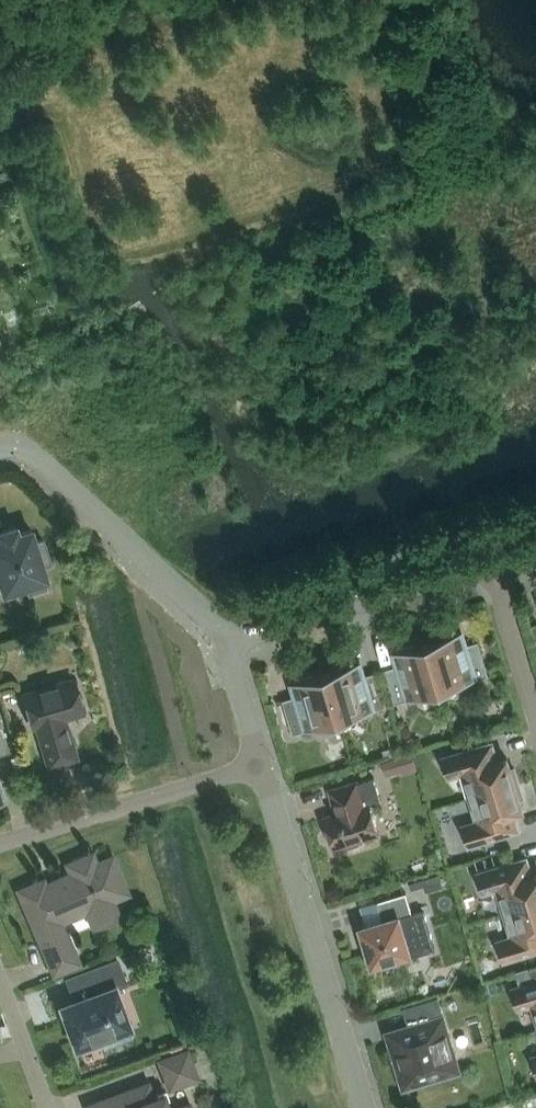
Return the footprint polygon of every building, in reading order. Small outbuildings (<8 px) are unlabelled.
[(1,582),(4,591),(26,584),(28,592),(46,586),(43,578),(46,577),(43,565),(51,562),(43,539),(35,541),(31,529),(18,533),(16,525),(0,531),(0,535),(1,538),(0,539),(0,582),(1,582)] [(453,634),(427,641),(441,689),(488,675),(478,641),(457,647),(453,634)] [(427,641),(402,649),(406,663),(385,669),(395,703),(441,689),(427,641)] [(351,664),(325,672),(340,720),(386,706),(376,671),(355,678),(351,664)] [(325,672),(300,680),(304,693),(283,700),(293,734),(340,720),(325,672)] [(73,678),(23,693),(33,727),(37,726),(49,765),(76,757),(67,725),(65,726),(63,718),(83,712),(73,678)] [(10,750),(0,717),(0,753),(10,750)] [(515,767),(511,768),(507,757),(494,761),(489,745),(492,744),(491,743),(443,758),(448,777),(463,772),(470,797),(519,782),(515,767)] [(411,754),(383,762),(387,775),(415,766),(411,754)] [(357,782),(357,781),(330,790),(334,805),(337,806),(339,813),(324,817),(333,847),(342,845),(342,846),(346,848),(359,844),(361,840),(361,839),(379,833),(370,804),(381,801),(374,777),(357,782)] [(520,798),(523,797),(519,782),(470,797),(477,821),(463,826),(469,845),(517,830),(517,829),(515,830),(510,813),(523,809),(520,798)] [(43,879),(19,890),(47,955),(55,974),(79,964),(71,945),(57,911),(68,906),(69,908),(74,912),(80,913),(87,910),(91,919),(95,928),(120,918),(116,909),(112,899),(120,896),(124,891),(124,885),(112,856),(96,862),(92,853),(87,855),(84,853),(73,858),(72,861),(67,863),(72,873),(71,873),(65,873),(59,875),(56,880),(55,880),(56,882),(46,886),(43,879)] [(497,888),(505,912),(535,903),(535,875),(529,877),(524,861),(526,860),(526,858),(477,873),(483,892),(497,888)] [(439,874),(423,879),(426,891),(443,886),(439,874)] [(362,927),(376,974),(377,974),(374,963),(408,953),(409,957),(436,949),(424,909),(412,912),(406,893),(378,901),(378,900),(377,901),(383,921),(362,927)] [(505,912),(512,937),(498,941),(504,960),(535,950),(535,903),(505,912)] [(133,953),(123,957),(127,967),(137,963),(133,953)] [(66,1020),(76,1046),(102,1037),(105,1045),(129,1036),(126,1027),(130,1026),(115,986),(126,982),(117,959),(102,964),(107,976),(76,988),(79,998),(65,1003),(69,1014),(66,1020)] [(529,970),(528,968),(516,972),(520,986),(512,989),(518,1008),(532,1003),(535,1016),(535,968),(529,970)] [(438,997),(405,1008),(410,1026),(389,1033),(405,1085),(458,1070),(442,1018),(444,1018),(438,997)] [(186,1051),(160,1060),(165,1074),(192,1065),(186,1051)] [(90,1107),(167,1107),(162,1106),(157,1107),(149,1087),(144,1085),(92,1104),(90,1107)]
